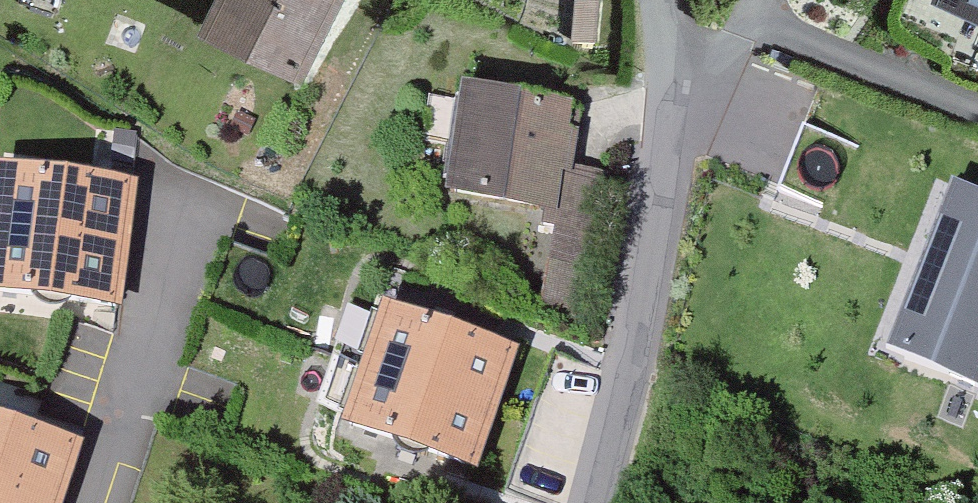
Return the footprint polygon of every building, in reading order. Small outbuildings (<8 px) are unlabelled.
[(213,38),(286,72),(320,0),(231,0),(213,38)] [(898,28),(977,62),(977,0),(909,0),(898,28)] [(573,122),(471,107),(457,202),(560,217),(573,122)] [(861,151),(803,127),(778,190),(836,214),(861,151)] [(0,180),(0,287),(116,297),(125,191),(0,180)] [(951,189),(890,359),(977,391),(977,199),(951,189)] [(510,366),(362,320),(330,420),(478,467),(510,366)] [(73,452),(0,430),(0,502),(58,502),(73,452)]
